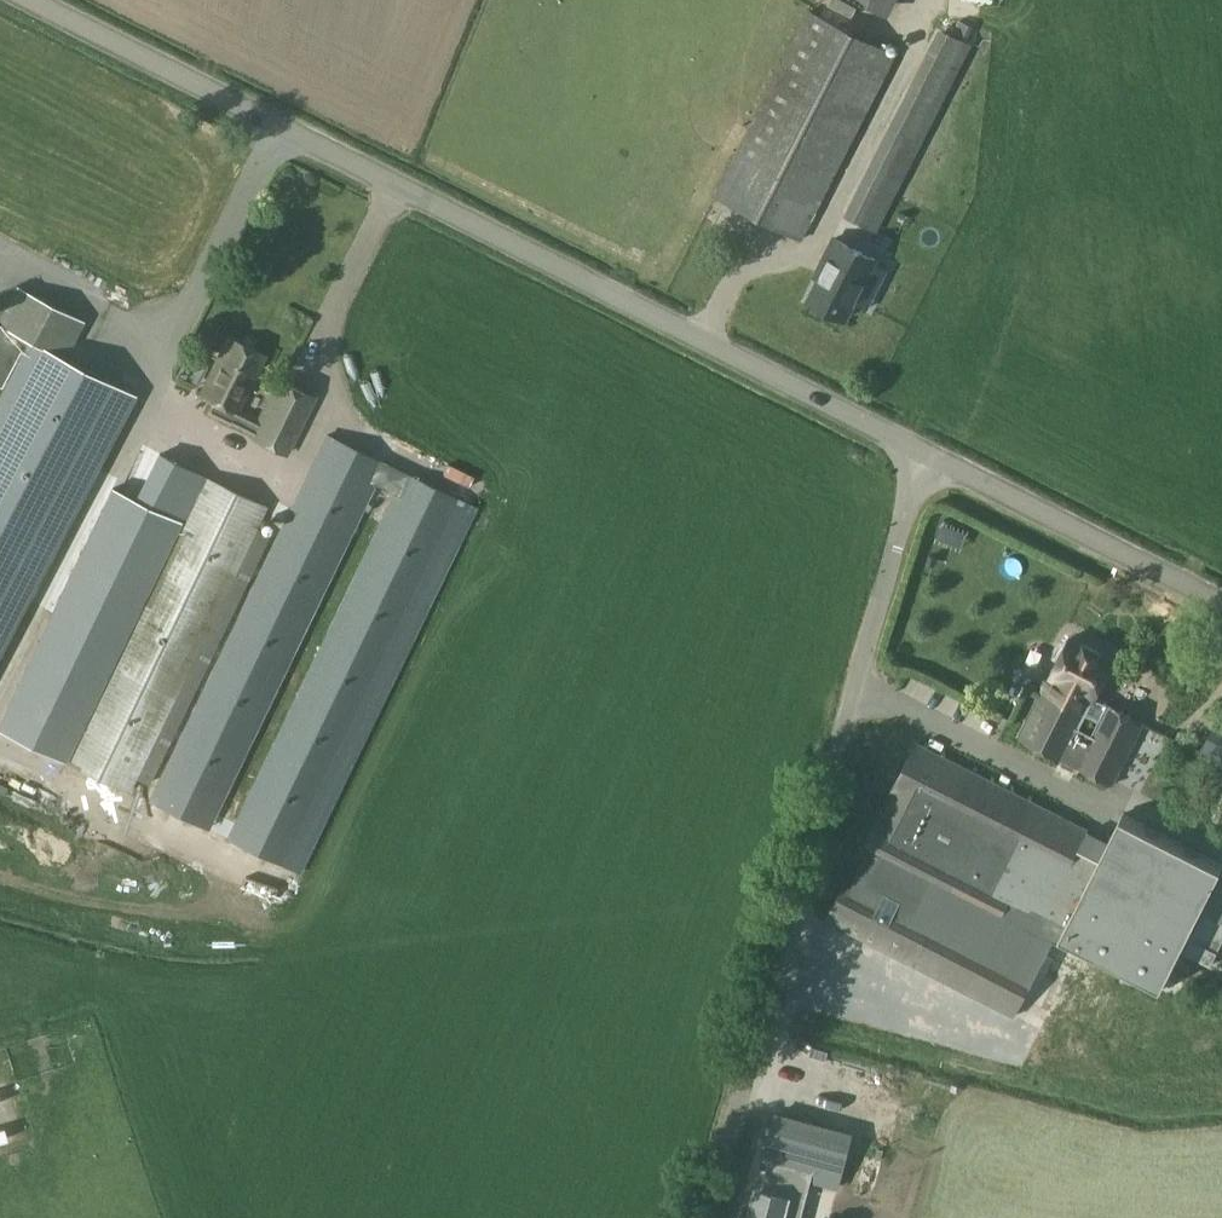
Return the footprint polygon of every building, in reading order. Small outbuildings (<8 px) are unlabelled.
[(896,0),(868,0),(891,11),(896,0)] [(801,237),(894,53),(810,10),(716,193),(801,237)] [(878,227),(971,44),(942,29),(849,212),(878,227)] [(845,319),(875,260),(835,239),(817,274),(820,276),(808,300),(845,319)] [(125,394),(57,358),(76,320),(19,290),(1,325),(32,341),(0,403),(0,628),(125,394)] [(239,411),(265,356),(228,337),(201,393),(239,411)] [(287,454),(315,397),(279,379),(251,436),(287,454)] [(203,474),(176,527),(64,756),(131,792),(266,508),(203,474)] [(64,756),(176,527),(116,494),(2,720),(64,756)] [(412,570),(438,579),(460,517),(435,508),(412,570)] [(305,581),(280,636),(280,635),(270,656),(272,657),(262,679),(285,689),(329,592),(305,581)] [(1071,637),(1042,695),(1058,703),(1059,698),(1087,713),(1100,719),(1094,731),(1111,740),(1120,722),(1138,731),(1143,722),(1095,698),(1114,659),(1071,637)] [(148,822),(182,835),(195,804),(212,802),(224,771),(241,770),(267,705),(265,686),(240,689),(233,705),(231,681),(226,679),(229,704),(196,707),(213,714),(215,730),(204,731),(205,742),(180,744),(148,822)] [(1042,695),(1020,737),(1112,783),(1138,731),(1120,722),(1111,740),(1094,731),(1081,724),(1087,713),(1059,698),(1058,703),(1042,695)] [(1201,751),(1221,761),(1221,721),(1218,719),(1201,751)] [(826,919),(1015,1015),(1054,939),(1059,942),(1080,952),(1082,949),(1099,958),(1098,961),(1119,972),(1121,969),(1139,978),(1137,981),(1158,991),(1221,864),(1221,862),(1201,852),(1200,855),(1182,846),(1184,843),(1162,832),(1161,835),(1143,826),(1145,824),(1123,813),(1102,856),(1080,846),(1089,828),(916,742),(892,790),(908,799),(898,821),(880,812),(856,860),(861,862),(855,874),(850,871),(826,919)] [(296,814),(315,823),(323,808),(320,806),(327,792),(317,787),(308,806),(302,803),(296,814)] [(278,843),(261,875),(284,887),(306,845),(299,842),(294,852),(278,843)] [(1184,951),(1211,964),(1221,943),(1221,883),(1220,882),(1204,913),(1184,951)] [(749,1217),(798,1217),(808,1181),(837,1188),(853,1131),(807,1119),(804,1128),(791,1124),(779,1171),(769,1168),(763,1190),(757,1188),(749,1217)]
